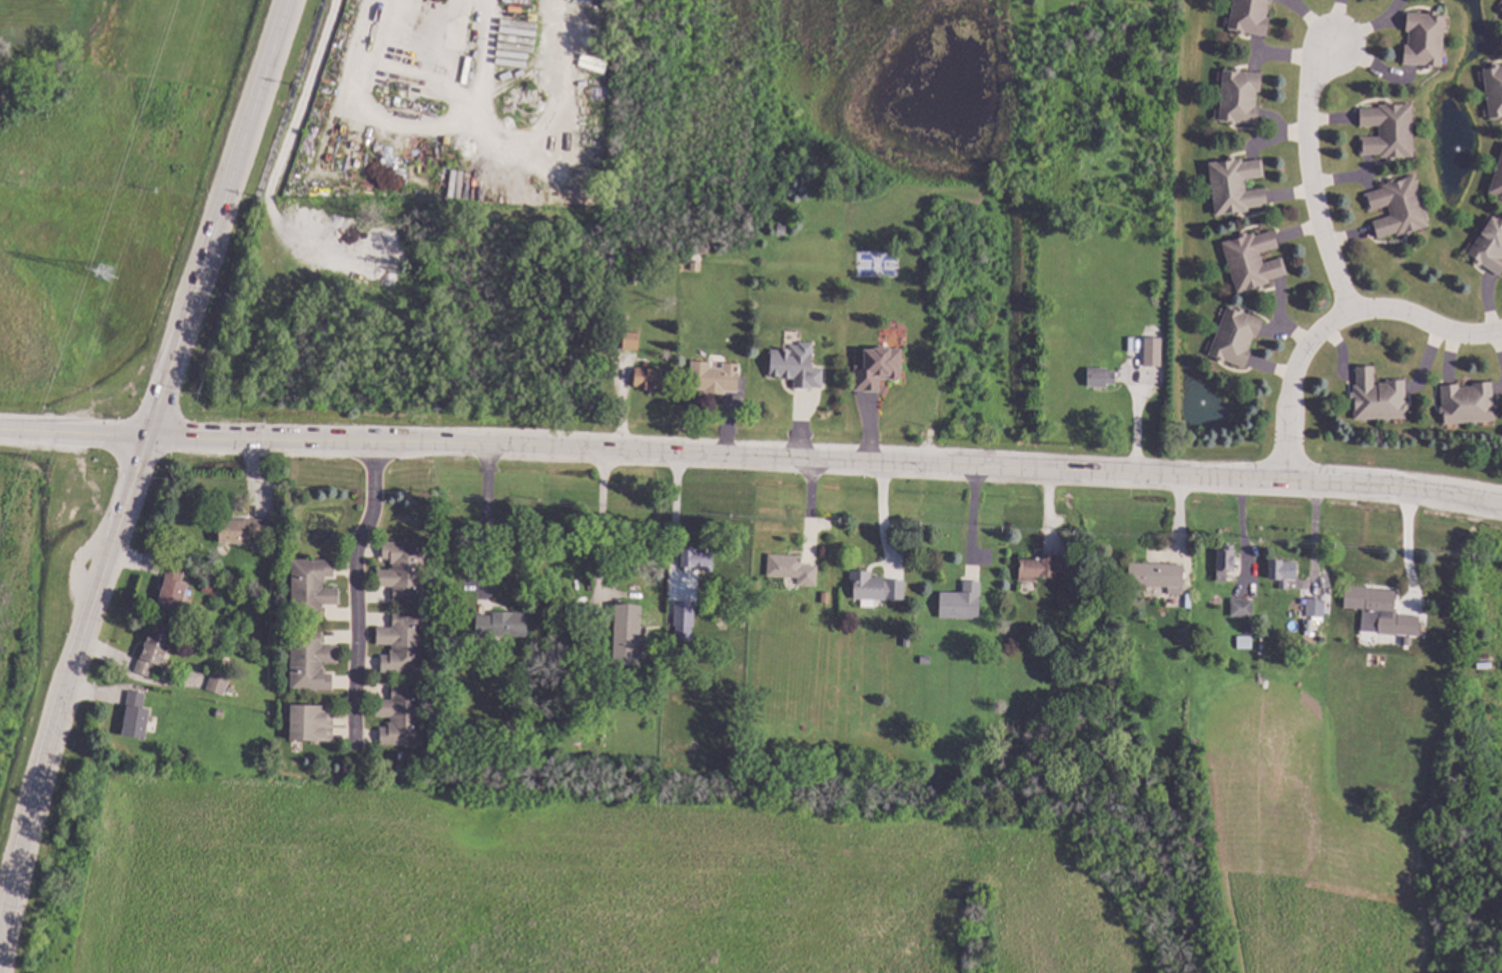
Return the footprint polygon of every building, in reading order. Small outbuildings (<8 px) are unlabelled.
[(1223,28),(1228,0),(1270,0),(1270,3),(1266,2),(1263,16),(1267,17),(1264,36),(1223,28)] [(1441,14),(1438,66),(1400,64),(1401,44),(1406,45),(1406,31),(1402,31),(1403,12),(1441,14)] [(1480,67),(1501,65),(1501,117),(1486,119),(1480,67)] [(1259,72),(1257,91),(1254,91),(1253,105),(1256,105),(1254,123),(1215,120),(1220,69),(1259,72)] [(1410,156),(1357,155),(1357,136),(1376,136),(1376,126),(1354,125),(1355,102),(1411,103),(1410,156)] [(1501,143),(1501,196),(1487,192),(1501,143)] [(1261,177),(1242,180),(1243,189),(1262,186),(1264,204),(1244,206),(1245,210),(1212,213),(1207,162),(1239,159),(1239,162),(1258,159),(1261,177)] [(1425,225),(1374,238),(1369,221),(1387,216),(1384,205),(1365,210),(1359,189),(1412,175),(1425,225)] [(1488,217),(1501,227),(1501,267),(1495,277),(1462,253),(1488,217)] [(783,224),(782,234),(774,233),(774,224),(783,224)] [(1274,246),(1255,252),(1258,262),(1279,256),(1284,273),(1265,279),(1266,283),(1234,292),(1219,242),(1250,233),(1251,235),(1269,229),(1274,246)] [(1261,319),(1254,336),(1250,335),(1245,349),(1248,350),(1242,367),(1206,353),(1224,305),(1261,319)] [(636,332),(635,349),(619,348),(620,331),(636,332)] [(1132,346),(1142,347),(1142,364),(1125,363),(1125,346),(1127,346),(1127,336),(1133,337),(1132,346)] [(1158,339),(1141,339),(1141,367),(1158,367),(1158,339)] [(809,342),(808,367),(820,368),(819,387),(809,386),(808,389),(790,388),(791,379),(765,378),(767,348),(786,350),(786,345),(795,345),(795,341),(809,342)] [(888,348),(888,349),(898,349),(899,372),(897,372),(897,379),(876,379),(876,390),(851,390),(851,366),(858,366),(858,360),(862,360),(861,349),(871,349),(871,348),(888,348)] [(707,361),(706,366),(719,367),(719,362),(736,363),(734,391),(721,390),(721,393),(701,392),(702,389),(686,388),(688,360),(707,361)] [(1370,383),(1382,383),(1382,379),(1401,379),(1402,417),(1351,419),(1349,385),(1353,384),(1352,365),(1370,364),(1370,383)] [(659,368),(658,387),(654,386),(653,389),(637,388),(637,385),(631,385),(631,381),(627,381),(627,375),(631,375),(632,366),(659,368)] [(1104,367),(1104,370),(1112,370),(1111,377),(1116,377),(1116,380),(1112,380),(1112,383),(1104,383),(1104,387),(1083,386),(1084,367),(1104,367)] [(1492,419),(1442,423),(1438,385),(1456,384),(1456,387),(1470,386),(1470,383),(1488,381),(1492,419)] [(250,519),(267,519),(266,537),(250,536),(250,544),(220,543),(221,519),(250,520),(250,519)] [(425,600),(393,600),(393,587),(378,587),(378,570),(394,570),(394,562),(391,562),(391,558),(382,558),(383,542),(425,542),(425,600)] [(1236,544),(1235,570),(1227,570),(1227,582),(1217,582),(1218,549),(1225,549),(1225,544),(1236,544)] [(696,549),(707,549),(707,552),(714,552),(714,571),(705,572),(705,565),(696,565),(696,567),(683,567),(683,547),(696,547),(696,549)] [(803,556),(803,565),(818,565),(817,586),(798,585),(798,577),(768,576),(769,554),(803,556)] [(1056,556),(1064,556),(1064,572),(1056,572),(1056,577),(1035,577),(1035,581),(1019,581),(1019,559),(1042,559),(1042,554),(1056,554),(1056,556)] [(1082,574),(1074,574),(1074,570),(1070,570),(1070,555),(1082,554),(1082,574)] [(335,576),(327,576),(327,582),(324,582),(324,588),(340,588),(340,604),(323,604),(323,618),(292,618),(293,560),(335,560),(335,576)] [(1283,561),(1297,561),(1297,579),(1289,579),(1289,589),(1280,589),(1280,579),(1270,579),(1270,560),(1283,560),(1283,561)] [(187,567),(182,581),(190,584),(181,614),(158,607),(161,595),(160,595),(170,562),(187,567)] [(1185,565),(1183,594),(1168,593),(1169,587),(1129,585),(1130,563),(1185,565)] [(873,571),(872,577),(886,577),(885,581),(895,582),(894,599),(885,598),(885,600),(876,600),(875,608),(861,607),(861,599),(854,599),(855,583),(850,582),(851,570),(873,571)] [(221,587),(217,596),(202,591),(206,581),(221,587)] [(980,619),(940,618),(940,592),(964,592),(964,581),(980,581),(980,619)] [(1373,587),(1373,589),(1396,591),(1394,610),(1398,611),(1398,613),(1421,615),(1420,637),(1363,632),(1365,609),(1344,607),(1346,584),(1373,587)] [(827,592),(827,603),(819,603),(819,593),(827,592)] [(1326,599),(1325,617),(1306,616),(1307,598),(1326,599)] [(1254,600),(1253,618),(1231,617),(1232,599),(1254,600)] [(694,601),(694,628),(676,628),(677,601),(694,601)] [(640,606),(639,616),(642,617),(640,665),(613,664),(616,605),(640,606)] [(529,612),(528,637),(495,635),(494,638),(477,638),(478,615),(492,615),(492,611),(529,612)] [(424,672),(381,672),(381,655),(390,655),(390,650),(393,650),(393,644),(377,644),(377,628),(393,628),(393,614),(424,614),(424,672)] [(1314,619),(1313,633),(1305,632),(1306,619),(1314,619)] [(1253,621),(1253,633),(1245,633),(1245,621),(1253,621)] [(173,637),(164,666),(156,664),(152,677),(135,672),(146,640),(147,640),(151,629),(173,637)] [(323,632),(323,646),(339,646),(338,663),(322,662),(322,668),(325,668),(325,673),(333,674),(333,690),(290,689),(292,631),(323,632)] [(1252,648),(1238,649),(1238,636),(1252,636),(1252,648)] [(1412,637),(1412,645),(1402,644),(1403,636),(1412,637)] [(931,663),(921,663),(921,656),(931,655),(931,663)] [(231,678),(225,696),(207,690),(213,672),(231,678)] [(423,745),(382,746),(382,729),(390,729),(390,723),(392,723),(392,715),(377,715),(377,700),(393,700),(393,686),(423,686),(423,745)] [(146,693),(144,708),(151,709),(146,739),(121,735),(129,690),(146,693)] [(324,710),(334,710),(334,741),(291,741),(291,704),(324,705),(324,710)] [(225,710),(223,717),(217,716),(218,709),(225,710)] [(530,721),(529,729),(518,728),(518,720),(530,721)] [(552,723),(552,731),(540,730),(540,722),(552,723)] [(1448,807),(1447,815),(1439,814),(1440,806),(1448,807)]
